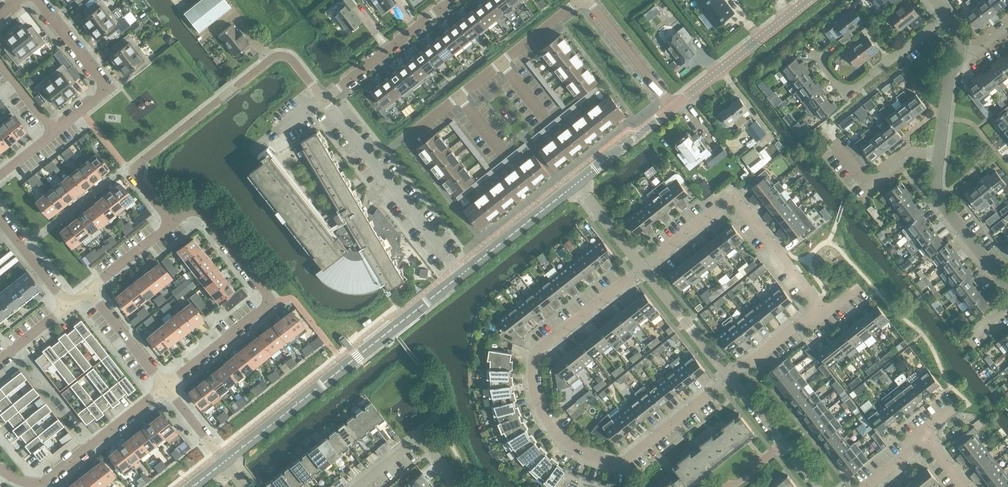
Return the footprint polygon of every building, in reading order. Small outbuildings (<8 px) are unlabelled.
[(86,31),(111,12),(102,0),(97,0),(83,11),(86,9),(90,14),(81,20),(84,24),(83,24),(86,31)] [(184,13),(199,32),(231,7),(225,0),(200,0),(184,13)] [(362,21),(351,9),(356,5),(352,0),(343,0),(341,2),(344,6),(335,14),(349,31),(362,21)] [(373,5),(375,3),(382,13),(386,10),(387,11),(393,6),(392,5),(396,2),(394,0),(370,0),(373,5)] [(475,10),(487,25),(495,19),(481,0),(477,0),(481,5),(475,10)] [(495,19),(503,12),(506,16),(507,16),(494,0),(487,0),(485,1),(484,0),(481,0),(495,19)] [(507,16),(515,9),(508,0),(494,0),(507,16)] [(515,9),(516,9),(513,5),(519,0),(508,0),(515,9)] [(699,4),(716,25),(733,12),(723,0),(705,0),(699,4)] [(976,28),(986,20),(971,0),(967,0),(965,2),(972,9),(965,14),(976,28)] [(986,20),(996,12),(987,0),(983,0),(980,3),(977,0),(971,0),(986,20)] [(996,12),(1006,4),(1003,0),(987,0),(996,12)] [(908,1),(889,16),(900,31),(910,23),(915,29),(924,21),(908,1)] [(487,25),(475,10),(468,15),(462,7),(464,6),(463,6),(460,8),(478,32),(487,25)] [(478,32),(460,8),(456,11),(456,12),(458,10),(464,18),(458,23),(470,39),(478,32)] [(864,20),(854,8),(835,23),(836,24),(832,28),(839,36),(843,33),(845,35),(839,39),(843,44),(855,35),(851,31),(864,20)] [(108,37),(106,38),(105,39),(124,25),(123,24),(122,25),(111,12),(86,31),(93,36),(93,35),(96,39),(104,32),(108,37)] [(470,39),(458,23),(451,28),(445,20),(447,19),(446,19),(443,22),(461,46),(470,39)] [(137,22),(131,27),(136,33),(141,28),(137,22)] [(447,32),(440,37),(453,52),(461,46),(443,22),(439,25),(441,24),(447,32)] [(31,25),(32,26),(33,28),(29,31),(23,23),(19,26),(19,25),(11,29),(31,53),(45,42),(46,44),(46,43),(32,25),(31,25)] [(234,55),(248,45),(242,38),(245,36),(238,28),(236,30),(232,24),(218,35),(234,55)] [(866,35),(845,51),(857,67),(878,50),(872,43),(879,38),(868,25),(862,30),(866,35)] [(684,26),(664,42),(667,46),(666,50),(669,53),(673,54),(681,64),(694,53),(685,42),(692,36),(684,26)] [(4,47),(13,59),(18,65),(18,64),(31,53),(11,29),(7,35),(4,38),(11,46),(6,50),(4,47)] [(496,30),(492,32),(498,39),(501,36),(496,30)] [(112,48),(113,47),(115,45),(118,50),(110,56),(112,60),(115,67),(140,48),(129,34),(130,33),(111,47),(112,48)] [(453,52),(440,37),(434,42),(428,34),(429,33),(426,35),(444,59),(453,52)] [(574,50),(562,34),(541,50),(553,66),(574,50)] [(444,59),(426,35),(422,38),(422,39),(424,37),(430,45),(423,50),(436,66),(444,59)] [(436,66),(423,50),(417,55),(411,47),(412,46),(409,49),(430,76),(431,76),(428,72),(436,66)] [(152,61),(152,60),(151,61),(140,48),(115,67),(121,72),(122,71),(124,75),(133,68),(136,73),(133,75),(134,75),(152,61)] [(430,76),(409,49),(405,52),(407,51),(413,59),(406,64),(422,83),(430,76)] [(553,66),(565,81),(586,65),(574,50),(553,66)] [(1004,58),(1002,56),(997,60),(1007,75),(1007,55),(1004,58)] [(790,79),(806,66),(802,61),(799,63),(795,58),(782,69),(776,73),(780,77),(782,75),(787,81),(790,79)] [(422,83),(406,64),(400,68),(394,61),(395,60),(395,59),(392,62),(413,90),(422,83)] [(999,84),(1003,89),(1007,86),(1003,81),(1007,77),(1007,75),(997,60),(991,64),(993,67),(988,70),(999,84)] [(673,61),(669,64),(673,69),(678,65),(673,61)] [(396,72),(390,77),(405,96),(413,90),(392,62),(388,65),(390,64),(396,72)] [(62,65),(49,75),(68,100),(73,94),(72,93),(76,91),(69,82),(74,79),(76,82),(76,81),(74,79),(79,75),(71,65),(67,69),(62,63),(61,63),(62,65)] [(586,65),(565,81),(578,97),(598,81),(586,65)] [(810,72),(806,66),(790,79),(795,85),(789,89),(792,93),(811,78),(808,74),(810,72)] [(1003,89),(999,84),(988,70),(984,74),(982,72),(977,76),(989,92),(995,87),(999,92),(1003,89)] [(405,96),(390,77),(383,82),(377,74),(379,73),(378,73),(375,76),(396,103),(397,103),(394,99),(401,93),(404,97),(405,96)] [(904,77),(901,73),(894,79),(897,83),(904,77)] [(68,100),(49,75),(35,86),(34,85),(48,104),(49,103),(46,100),(51,97),(57,105),(61,103),(68,100)] [(396,103),(375,76),(371,78),(371,79),(373,78),(379,85),(372,91),(387,110),(396,103)] [(973,82),(968,86),(983,105),(993,97),(989,92),(977,76),(971,80),(973,82)] [(811,78),(792,93),(796,97),(798,95),(802,101),(822,86),(818,81),(815,83),(811,78)] [(768,86),(763,81),(758,84),(763,90),(768,86)] [(889,82),(881,89),(884,92),(892,86),(889,82)] [(592,89),(595,93),(603,86),(600,83),(592,89)] [(826,92),(822,86),(802,101),(807,108),(805,109),(808,113),(827,98),(823,94),(826,92)] [(900,94),(916,115),(927,107),(916,93),(910,98),(903,90),(900,94)] [(40,105),(44,102),(38,94),(34,97),(40,105)] [(896,109),(906,123),(916,115),(900,94),(896,97),(902,104),(896,109)] [(601,101),(617,121),(625,115),(609,95),(601,101)] [(780,96),(775,99),(778,104),(783,100),(780,96)] [(740,98),(730,106),(747,127),(746,128),(757,142),(767,133),(756,119),(753,121),(751,118),(748,120),(743,114),(749,109),(740,98)] [(830,103),(827,98),(808,113),(811,117),(817,113),(822,119),(837,107),(833,101),(830,103)] [(864,104),(869,111),(876,106),(871,98),(864,104)] [(788,103),(785,99),(778,104),(781,108),(788,103)] [(601,101),(586,113),(602,133),(617,121),(601,101)] [(996,101),(991,105),(997,112),(1002,108),(996,101)] [(747,127),(730,106),(720,113),(729,124),(734,121),(739,127),(737,129),(740,133),(746,128),(747,127)] [(885,117),(890,123),(893,127),(894,127),(897,130),(906,123),(896,109),(890,114),(883,106),(879,110),(884,116),(885,117)] [(995,120),(1003,130),(1007,126),(1007,110),(995,120)] [(2,118),(17,137),(26,130),(11,111),(2,118)] [(869,116),(866,112),(859,117),(862,121),(869,116)] [(602,133),(586,113),(571,125),(587,145),(602,133)] [(791,114),(785,119),(790,125),(796,121),(791,114)] [(881,131),(891,145),(902,136),(897,130),(894,127),(893,127),(890,123),(885,117),(884,116),(881,119),(887,126),(881,131)] [(8,144),(17,137),(2,118),(0,120),(0,133),(8,144)] [(810,128),(802,118),(795,124),(803,134),(810,128)] [(843,120),(839,124),(844,129),(848,126),(843,120)] [(587,145),(571,125),(556,137),(572,157),(587,145)] [(865,131),(881,153),(891,145),(881,131),(875,136),(869,128),(865,131)] [(324,266),(317,272),(319,274),(321,276),(324,279),(327,281),(329,282),(331,284),(333,285),(336,286),(339,288),(343,289),(347,290),(351,291),(355,291),(357,291),(361,291),(365,291),(368,290),(370,290),(373,289),(377,288),(379,287),(382,285),(383,284),(383,283),(384,282),(386,285),(401,272),(396,269),(401,260),(405,253),(399,251),(400,241),(401,233),(395,234),(395,233),(393,234),(393,233),(393,231),(396,230),(389,221),(379,208),(374,215),(365,211),(318,131),(302,140),(306,147),(304,148),(304,149),(306,148),(343,209),(335,214),(340,221),(344,219),(345,221),(344,222),(343,223),(342,223),(341,225),(340,225),(339,227),(339,228),(338,229),(337,230),(336,232),(325,218),(322,220),(313,209),(316,206),(304,192),(302,194),(297,188),(300,186),(288,171),(285,173),(271,156),(274,154),(268,146),(260,153),(265,160),(251,171),(316,253),(315,254),(324,266)] [(881,153),(865,131),(861,134),(863,137),(854,144),(859,149),(861,148),(871,161),(881,153)] [(417,148),(430,164),(450,148),(438,132),(417,148)] [(8,144),(0,133),(0,150),(8,144)] [(88,142),(83,135),(79,138),(84,145),(88,142)] [(690,168),(704,157),(712,167),(728,154),(728,153),(721,144),(720,143),(710,151),(698,136),(692,141),(690,138),(680,145),(684,150),(679,154),(690,168)] [(572,157),(556,137),(540,149),(556,169),(572,157)] [(829,149),(824,143),(819,147),(824,153),(829,149)] [(69,146),(65,149),(70,155),(74,152),(69,146)] [(754,173),(767,163),(754,147),(741,157),(754,173)] [(430,164),(442,179),(462,163),(450,148),(430,164)] [(70,155),(65,149),(61,152),(66,158),(70,155)] [(96,153),(87,160),(100,175),(109,168),(96,153)] [(534,154),(518,166),(534,187),(550,174),(534,154)] [(57,166),(52,159),(48,162),(53,169),(57,166)] [(87,160),(79,166),(91,182),(100,175),(87,160)] [(49,172),(53,169),(48,162),(44,166),(49,172)] [(442,179),(454,194),(474,178),(462,163),(442,179)] [(79,166),(70,173),(83,189),(91,182),(79,166)] [(534,187),(518,166),(503,178),(519,199),(534,187)] [(752,201),(774,184),(767,176),(769,175),(765,170),(755,178),(758,182),(752,187),(757,193),(750,199),(752,201)] [(1002,178),(996,170),(991,174),(989,172),(984,176),(997,192),(1003,187),(1007,192),(1007,191),(1007,176),(1007,174),(1002,178)] [(31,176),(36,182),(40,179),(35,173),(31,176)] [(70,173),(62,180),(74,195),(83,189),(70,173)] [(664,182),(685,208),(688,205),(682,198),(688,194),(686,191),(681,185),(685,182),(680,176),(679,175),(678,174),(676,174),(675,174),(674,175),(664,182)] [(31,176),(28,179),(32,185),(36,182),(31,176)] [(976,186),(987,200),(991,205),(995,202),(991,197),(997,192),(984,176),(979,180),(981,183),(976,186)] [(503,178),(488,190),(504,211),(519,199),(503,178)] [(62,180),(54,186),(66,202),(74,195),(62,180)] [(659,193),(671,207),(677,203),(682,210),(685,208),(664,182),(664,181),(655,188),(659,193)] [(685,181),(685,182),(681,185),(686,191),(690,187),(685,181)] [(761,198),(766,204),(785,189),(778,181),(774,184),(752,201),(754,204),(761,198)] [(713,190),(707,182),(699,188),(705,196),(713,190)] [(111,190),(124,206),(133,199),(120,183),(111,190)] [(899,183),(885,194),(880,198),(884,202),(889,198),(893,204),(910,192),(905,186),(903,188),(899,183)] [(54,186),(45,193),(58,209),(66,202),(54,186)] [(987,200),(976,186),(971,190),(969,188),(964,192),(976,208),(983,203),(987,208),(991,205),(987,200)] [(647,194),(651,199),(668,221),(671,219),(665,212),(671,207),(659,193),(655,188),(647,194)] [(785,189),(766,204),(770,210),(763,216),(766,218),(787,201),(792,198),(785,189)] [(103,197),(115,212),(124,206),(111,190),(103,197)] [(464,190),(456,197),(459,200),(467,194),(464,190)] [(488,190),(473,202),(489,222),(504,211),(488,190)] [(896,218),(915,203),(911,198),(914,197),(910,192),(893,204),(898,210),(893,214),(896,218)] [(58,209),(45,193),(36,200),(49,216),(58,209)] [(94,203),(107,219),(115,212),(103,197),(94,203)] [(665,223),(668,221),(651,199),(642,206),(654,221),(660,216),(665,223)] [(775,216),(779,221),(794,210),(787,201),(766,218),(768,221),(775,216)] [(489,222),(473,202),(465,208),(481,229),(489,222)] [(86,210),(98,226),(107,219),(94,203),(86,210)] [(903,229),(925,211),(921,206),(919,208),(915,203),(896,218),(899,222),(904,218),(909,224),(902,229),(903,229)] [(880,215),(872,205),(867,209),(875,219),(880,215)] [(1007,205),(1000,211),(1003,215),(1007,211),(1007,207),(1007,205)] [(648,225),(654,221),(642,206),(634,213),(651,234),(654,232),(648,225)] [(777,233),(779,235),(806,214),(799,206),(794,210),(779,221),(784,227),(777,233)] [(77,217),(90,232),(98,226),(86,210),(77,217)] [(138,214),(143,220),(147,217),(142,210),(138,214)] [(925,212),(925,211),(903,229),(907,235),(906,237),(909,240),(928,226),(924,221),(926,219),(922,214),(925,212)] [(996,212),(986,220),(990,225),(1000,217),(996,212)] [(648,236),(651,234),(634,213),(625,220),(637,234),(643,230),(648,236)] [(803,238),(803,239),(817,228),(806,214),(779,235),(781,238),(788,232),(793,239),(799,234),(803,238)] [(884,223),(879,216),(875,219),(880,226),(884,223)] [(69,223),(81,239),(90,232),(77,217),(69,223)] [(1002,219),(991,227),(996,232),(1006,224),(1002,219)] [(128,221),(125,224),(130,230),(133,227),(128,221)] [(73,246),(81,239),(69,223),(60,230),(73,246)] [(126,233),(130,230),(125,224),(121,227),(126,233)] [(723,232),(735,248),(744,240),(732,225),(723,232)] [(919,249),(938,234),(934,228),(931,230),(928,226),(909,240),(909,241),(911,244),(913,242),(918,249),(919,249)] [(726,255),(735,248),(723,232),(714,239),(726,255)] [(108,237),(113,244),(117,241),(112,234),(108,237)] [(942,239),(938,234),(919,249),(924,255),(921,257),(924,260),(946,243),(943,245),(940,241),(942,239)] [(109,247),(113,244),(108,237),(104,241),(109,247)] [(177,250),(184,259),(200,247),(193,238),(177,250)] [(569,239),(564,243),(569,249),(574,245),(569,239)] [(592,246),(609,267),(612,265),(606,258),(612,253),(601,239),(592,246)] [(717,262),(726,255),(714,239),(705,246),(717,262)] [(950,248),(946,243),(924,260),(925,261),(928,258),(931,262),(936,258),(940,264),(957,251),(953,246),(950,248)] [(893,244),(887,248),(892,253),(897,249),(893,244)] [(584,253),(595,267),(601,263),(606,270),(609,267),(592,246),(584,253)] [(708,269),(717,262),(705,246),(696,253),(708,269)] [(184,259),(191,267),(207,255),(200,247),(184,259)] [(96,257),(100,254),(95,248),(91,251),(96,257)] [(96,257),(91,251),(87,254),(92,260),(96,257)] [(943,278),(962,263),(958,258),(961,256),(957,251),(940,264),(945,270),(940,274),(943,278)] [(543,252),(537,257),(542,263),(548,258),(543,252)] [(575,259),(592,281),(595,279),(589,272),(595,267),(584,253),(575,259)] [(699,276),(708,269),(696,253),(687,260),(699,276)] [(900,254),(895,258),(899,263),(905,259),(900,254)] [(198,276),(214,263),(207,255),(191,267),(198,276)] [(909,257),(900,264),(904,270),(913,262),(909,257)] [(567,266),(578,281),(584,276),(589,283),(592,281),(575,259),(567,266)] [(690,283),(699,276),(687,260),(678,267),(690,283)] [(754,261),(749,265),(752,269),(757,265),(754,261)] [(150,269),(162,284),(171,277),(159,262),(150,269)] [(173,262),(167,267),(170,271),(176,266),(173,262)] [(205,284),(220,272),(214,263),(198,276),(205,284)] [(953,286),(972,271),(968,266),(966,268),(962,263),(943,278),(946,282),(951,278),(956,284),(953,286)] [(743,269),(747,273),(752,269),(749,265),(743,269)] [(758,277),(768,270),(764,265),(754,272),(758,276),(758,277)] [(179,270),(176,266),(170,271),(173,274),(179,270)] [(558,273),(575,294),(578,292),(573,285),(578,281),(567,266),(558,273)] [(681,290),(690,283),(678,267),(669,275),(681,290)] [(428,277),(429,269),(421,268),(420,276),(428,277)] [(926,275),(920,268),(916,271),(922,278),(926,275)] [(141,275),(154,291),(162,284),(150,269),(141,275)] [(41,288),(27,270),(12,282),(26,300),(41,288)] [(973,272),(972,271),(953,286),(958,292),(953,297),(956,300),(975,286),(971,281),(973,279),(970,274),(973,272)] [(211,293),(227,280),(220,272),(205,284),(211,293)] [(550,279),(561,294),(567,289),(573,296),(575,294),(558,273),(550,279)] [(141,275),(133,282),(145,298),(154,291),(141,275)] [(735,275),(730,279),(734,283),(739,280),(735,275)] [(932,282),(926,275),(922,278),(928,286),(932,282)] [(187,285),(191,281),(188,277),(184,281),(180,284),(178,286),(181,290),(187,285)] [(556,298),(561,294),(550,279),(541,286),(558,308),(561,305),(556,298)] [(729,287),(734,283),(730,279),(726,282),(729,287)] [(234,289),(227,280),(211,293),(218,302),(234,289)] [(194,285),(191,281),(187,285),(181,290),(184,293),(186,292),(190,289),(194,285)] [(12,282),(0,292),(0,298),(11,312),(26,300),(12,282)] [(133,282),(124,289),(137,304),(145,298),(133,282)] [(745,287),(741,283),(736,286),(740,291),(745,287)] [(174,294),(181,290),(178,286),(171,290),(174,294)] [(533,293),(544,307),(550,303),(556,310),(558,308),(541,286),(533,293)] [(735,294),(740,291),(736,286),(732,290),(735,294)] [(783,308),(792,301),(780,286),(771,293),(783,308)] [(978,290),(975,286),(956,300),(959,304),(964,300),(969,306),(985,294),(981,288),(978,290)] [(137,304),(124,289),(116,296),(128,311),(137,304)] [(717,289),(712,293),(716,297),(721,294),(717,289)] [(942,295),(936,289),(932,292),(938,299),(942,295)] [(174,294),(175,296),(178,298),(184,293),(181,290),(174,294)] [(161,293),(158,296),(162,302),(166,299),(161,293)] [(524,299),(541,321),(544,319),(539,312),(544,307),(533,293),(524,299)] [(711,301),(716,297),(712,293),(708,296),(711,301)] [(774,316),(783,308),(771,293),(762,300),(774,316)] [(660,314),(644,294),(635,301),(647,317),(651,321),(660,314)] [(989,299),(985,294),(969,306),(973,312),(968,316),(972,321),(977,317),(991,306),(987,301),(989,299)] [(154,299),(159,305),(162,302),(158,296),(154,299)] [(200,296),(193,301),(196,305),(203,300),(200,296)] [(723,296),(718,300),(722,305),(727,301),(723,296)] [(0,298),(0,321),(11,312),(0,298)] [(516,306),(527,321),(533,316),(539,323),(541,321),(524,299),(516,306)] [(206,304),(203,300),(196,305),(200,309),(206,304)] [(718,300),(714,304),(717,308),(722,305),(718,300)] [(765,323),(774,316),(762,300),(753,307),(765,323)] [(173,308),(168,301),(164,304),(169,311),(173,308)] [(626,308),(638,324),(647,317),(635,301),(626,308)] [(190,302),(181,309),(194,324),(203,317),(190,302)] [(700,303),(694,308),(698,312),(703,308),(700,303)] [(165,314),(169,311),(164,304),(160,307),(165,314)] [(941,304),(936,308),(940,313),(945,309),(941,304)] [(144,306),(141,309),(145,315),(149,312),(144,306)] [(507,313),(525,335),(527,332),(522,325),(527,321),(516,306),(507,313)] [(880,327),(889,320),(878,306),(869,313),(880,327)] [(744,314),(756,330),(765,323),(753,307),(744,314)] [(617,315),(630,331),(638,324),(626,308),(617,315)] [(137,312),(142,318),(145,315),(141,309),(137,312)] [(181,309),(173,315),(185,331),(194,324),(181,309)] [(291,310),(282,317),(295,333),(298,337),(307,330),(304,326),(291,310)] [(705,310),(700,314),(703,319),(708,315),(705,310)] [(522,337),(525,335),(507,313),(499,320),(510,334),(516,330),(522,337)] [(872,334),(880,327),(869,313),(860,319),(872,334)] [(735,321),(747,337),(756,330),(744,314),(735,321)] [(951,314),(944,319),(947,323),(954,318),(951,314)] [(156,321),(151,315),(147,318),(152,324),(156,321)] [(165,322),(177,338),(185,331),(173,315),(165,322)] [(633,336),(630,331),(617,315),(608,322),(621,338),(624,343),(633,336)] [(295,333),(282,317),(274,324),(286,339),(290,343),(298,337),(295,333)] [(722,324),(726,328),(739,344),(747,337),(735,321),(731,317),(722,324)] [(152,324),(147,318),(143,321),(148,327),(152,324)] [(67,333),(76,344),(84,338),(101,359),(108,353),(81,319),(74,325),(75,327),(67,333)] [(852,326),(864,341),(872,334),(860,319),(852,326)] [(156,329),(168,344),(177,338),(165,322),(156,329)] [(624,343),(621,338),(608,322),(599,329),(612,345),(615,350),(624,343)] [(290,343),(286,339),(274,324),(266,330),(278,346),(281,350),(290,343)] [(855,347),(864,341),(852,326),(843,333),(855,347)] [(665,330),(669,335),(674,331),(670,327),(665,330)] [(729,351),(739,344),(726,328),(717,336),(729,351)] [(160,351),(168,344),(156,329),(147,336),(160,351)] [(590,337),(603,352),(612,345),(599,329),(590,337)] [(257,337),(269,353),(278,346),(266,330),(257,337)] [(51,346),(60,357),(68,350),(84,371),(92,365),(76,344),(67,333),(65,331),(58,337),(59,339),(51,346)] [(676,333),(671,337),(674,342),(679,338),(676,333)] [(835,340),(847,354),(855,347),(843,333),(835,340)] [(1001,339),(996,343),(999,347),(1004,343),(1007,348),(1007,333),(1001,339)] [(339,339),(344,345),(345,345),(349,342),(344,335),(339,339)] [(249,344),(261,360),(269,353),(257,337),(249,344)] [(582,344),(594,359),(603,352),(590,337),(582,344)] [(657,337),(652,341),(656,345),(660,342),(657,337)] [(826,346),(838,361),(847,354),(835,340),(826,346)] [(656,345),(652,341),(647,345),(651,349),(656,345)] [(309,343),(305,346),(310,352),(314,349),(309,343)] [(44,352),(35,359),(43,370),(52,363),(69,383),(76,377),(60,357),(51,346),(50,344),(42,350),(44,352)] [(252,366),(261,360),(249,344),(240,350),(252,366)] [(573,351),(585,366),(594,359),(582,344),(573,351)] [(662,344),(657,348),(661,352),(666,349),(662,344)] [(310,352),(305,346),(301,349),(306,355),(310,352)] [(826,346),(818,353),(829,368),(838,361),(826,346)] [(809,355),(813,352),(809,347),(805,350),(809,355)] [(661,352),(657,348),(653,351),(656,356),(661,352)] [(890,357),(895,353),(892,349),(887,353),(890,357)] [(244,373),(252,366),(240,350),(232,357),(244,373)] [(513,370),(513,360),(511,360),(512,353),(489,350),(488,360),(487,360),(486,370),(487,370),(511,370),(513,370)] [(576,373),(585,366),(573,351),(564,358),(576,373)] [(638,360),(642,356),(639,351),(634,355),(638,360)] [(817,357),(813,352),(809,355),(813,360),(817,357)] [(110,388),(118,398),(126,392),(128,394),(136,388),(108,353),(101,359),(118,381),(110,388)] [(882,357),(886,361),(890,357),(887,353),(882,357)] [(630,359),(633,363),(638,360),(634,355),(630,359)] [(696,378),(705,370),(693,355),(683,362),(696,378)] [(994,361),(988,355),(984,358),(990,364),(994,361)] [(292,356),(288,359),(293,366),(297,362),(292,356)] [(892,360),(895,364),(900,360),(897,356),(892,360)] [(235,380),(244,373),(232,357),(223,364),(235,380)] [(775,382),(790,370),(795,366),(788,357),(768,373),(775,382)] [(580,377),(576,373),(564,358),(554,365),(559,371),(557,374),(556,374),(559,389),(570,385),(580,377)] [(648,363),(644,358),(640,362),(643,366),(648,363)] [(293,366),(288,359),(284,362),(289,369),(293,366)] [(895,364),(892,360),(887,364),(890,368),(895,364)] [(999,369),(994,361),(990,364),(996,372),(999,369)] [(639,370),(643,366),(640,362),(635,366),(639,370)] [(675,369),(687,385),(696,378),(683,362),(675,369)] [(875,363),(870,366),(873,371),(878,367),(875,363)] [(215,371),(227,386),(235,380),(223,364),(215,371)] [(822,364),(818,367),(822,372),(826,369),(822,364)] [(620,374),(625,370),(621,366),(616,369),(620,374)] [(782,390),(797,379),(801,375),(795,366),(790,370),(775,382),(782,390)] [(873,371),(870,366),(865,370),(869,375),(873,371)] [(94,400),(102,411),(111,404),(112,406),(120,400),(118,398),(110,388),(94,367),(86,373),(102,393),(94,400)] [(27,378),(21,370),(19,372),(17,369),(11,374),(13,377),(0,387),(0,409),(2,411),(13,402),(6,394),(27,378)] [(620,374),(616,369),(612,373),(615,377),(620,374)] [(666,376),(678,392),(687,385),(675,369),(666,376)] [(826,377),(830,374),(826,369),(822,372),(826,377)] [(880,369),(875,373),(878,378),(883,374),(880,369)] [(940,384),(928,369),(919,376),(931,391),(940,384)] [(271,373),(276,379),(280,376),(275,370),(271,373)] [(514,385),(513,376),(511,376),(511,370),(487,370),(487,379),(486,379),(487,389),(488,388),(511,385),(514,385)] [(206,377),(218,393),(227,386),(215,371),(206,377)] [(1006,377),(1002,371),(993,378),(997,384),(1006,377)] [(626,372),(622,376),(625,381),(630,377),(626,372)] [(276,379),(271,373),(268,376),(272,382),(276,379)] [(875,373),(870,377),(873,381),(878,378),(875,373)] [(789,399),(803,387),(808,383),(801,375),(797,379),(782,390),(789,399)] [(621,384),(625,381),(622,376),(617,380),(621,384)] [(657,383),(669,399),(678,392),(666,376),(657,383)] [(858,376),(853,380),(856,384),(861,380),(858,376)] [(922,398),(931,391),(919,376),(911,383),(922,398)] [(210,400),(218,393),(206,377),(198,384),(210,400)] [(58,379),(54,382),(60,390),(64,387),(58,379)] [(914,405),(922,398),(911,383),(907,379),(898,385),(914,405)] [(77,413),(86,424),(95,417),(97,419),(104,413),(102,411),(94,400),(82,385),(79,381),(78,380),(70,385),(86,405),(77,413)] [(602,388),(607,384),(603,380),(599,383),(602,388)] [(848,384),(852,388),(856,384),(853,380),(848,384)] [(836,381),(831,384),(835,389),(840,386),(836,381)] [(259,392),(263,389),(258,383),(255,386),(259,392)] [(602,388),(599,383),(594,387),(597,392),(602,388)] [(648,390),(660,406),(669,399),(657,383),(648,390)] [(863,383),(858,387),(861,391),(866,387),(863,383)] [(1000,387),(1004,392),(1007,388),(1007,386),(1005,383),(1000,387)] [(189,391),(201,406),(201,407),(210,400),(198,384),(189,391)] [(517,400),(514,391),(512,392),(511,385),(488,388),(490,398),(489,398),(491,407),(492,407),(514,401),(517,400)] [(905,411),(914,405),(898,385),(890,392),(905,411)] [(13,402),(2,411),(0,412),(0,413),(6,420),(8,419),(14,427),(25,418),(19,410),(39,394),(33,386),(13,402)] [(259,392),(255,386),(251,389),(256,395),(259,392)] [(639,398),(651,413),(660,406),(648,390),(644,386),(635,393),(639,398)] [(839,394),(844,391),(840,386),(835,389),(839,394)] [(609,387),(604,390),(607,395),(612,391),(609,387)] [(795,407),(810,395),(803,387),(789,399),(795,407)] [(861,391),(858,387),(853,391),(856,395),(861,391)] [(607,395),(604,390),(599,394),(603,398),(607,395)] [(591,392),(584,397),(587,401),(594,395),(591,392)] [(815,392),(810,395),(795,407),(802,416),(817,404),(821,400),(815,392)] [(897,418),(905,411),(890,392),(882,399),(885,403),(897,418)] [(243,406),(246,403),(241,396),(238,400),(243,406)] [(595,397),(589,401),(592,406),(598,401),(595,397)] [(642,420),(651,413),(639,398),(630,405),(642,420)] [(849,398),(845,401),(849,406),(853,403),(849,398)] [(243,406),(238,400),(234,403),(239,409),(243,406)] [(821,400),(817,404),(802,416),(809,424),(828,409),(821,400)] [(361,408),(375,425),(374,424),(377,421),(378,423),(384,418),(371,401),(364,406),(365,407),(363,409),(362,408),(361,408)] [(522,415),(518,406),(516,407),(514,401),(492,407),(495,416),(493,416),(497,425),(498,425),(520,416),(522,415)] [(25,418),(14,427),(12,428),(18,436),(20,434),(27,443),(38,434),(31,426),(52,409),(46,402),(25,418)] [(577,402),(566,410),(570,415),(581,406),(577,402)] [(853,403),(849,406),(853,411),(857,408),(853,403)] [(888,425),(897,418),(885,403),(877,410),(888,425)] [(621,412),(633,427),(642,420),(630,405),(621,412)] [(585,411),(581,406),(570,415),(574,420),(585,411)] [(864,412),(880,432),(888,425),(877,410),(873,406),(864,412)] [(352,415),(366,432),(365,431),(368,429),(369,430),(375,425),(361,408),(355,413),(356,414),(354,416),(353,415),(352,415)] [(815,433),(830,421),(835,417),(828,409),(809,424),(815,433)] [(224,410),(221,413),(226,419),(229,416),(224,410)] [(612,419),(624,434),(633,427),(621,412),(612,419)] [(152,420),(164,436),(168,441),(179,432),(172,424),(171,426),(161,413),(152,420)] [(217,416),(222,422),(226,419),(221,413),(217,416)] [(612,419),(608,413),(608,414),(602,419),(597,425),(592,431),(606,439),(607,438),(610,435),(615,442),(624,434),(612,419)] [(343,422),(357,439),(358,439),(356,438),(359,436),(360,437),(366,432),(352,415),(346,420),(347,421),(345,423),(344,422),(343,422)] [(867,420),(863,415),(858,418),(862,423),(867,420)] [(529,428),(524,420),(522,421),(520,416),(498,425),(502,433),(501,434),(505,442),(506,441),(527,430),(529,428)] [(754,433),(741,416),(737,420),(734,417),(722,427),(724,430),(715,438),(712,435),(700,445),(702,448),(693,455),(690,452),(678,462),(680,465),(675,469),(680,476),(673,481),(673,480),(664,486),(686,486),(754,433)] [(835,417),(830,421),(815,433),(822,441),(837,429),(842,426),(835,417)] [(990,422),(986,417),(980,422),(983,426),(990,422)] [(44,441),(64,425),(58,418),(38,434),(27,443),(25,444),(30,452),(33,450),(40,459),(50,451),(52,453),(73,436),(52,452),(44,441)] [(152,420),(144,427),(156,443),(164,436),(152,420)] [(866,428),(871,425),(867,420),(862,423),(866,428)] [(334,429),(348,447),(349,446),(347,445),(350,443),(351,444),(357,439),(343,422),(337,427),(338,428),(336,430),(335,429),(334,429)] [(959,461),(982,443),(975,435),(979,432),(974,426),(957,440),(961,444),(959,446),(964,452),(956,458),(959,461)] [(135,434),(147,449),(156,443),(144,427),(135,434)] [(325,436),(339,454),(340,453),(339,452),(341,450),(342,451),(348,447),(334,429),(329,434),(329,435),(327,437),(326,436),(325,436)] [(829,449),(844,438),(837,429),(822,441),(829,449)] [(537,441),(532,434),(530,435),(527,430),(506,441),(511,449),(510,450),(516,458),(517,457),(536,442),(537,441)] [(876,440),(880,436),(876,432),(872,435),(876,440)] [(135,434),(127,440),(139,456),(147,449),(135,434)] [(316,443),(330,461),(331,460),(330,459),(332,457),(333,458),(339,454),(325,436),(320,441),(321,442),(318,444),(317,443),(316,443)] [(876,440),(880,445),(884,441),(880,436),(876,440)] [(836,458),(850,446),(844,438),(829,449),(836,458)] [(118,447),(130,463),(139,456),(127,440),(118,447)] [(185,441),(175,449),(180,455),(190,447),(185,441)] [(548,452),(541,446),(539,447),(536,442),(517,457),(523,464),(523,465),(529,472),(530,471),(546,454),(548,452)] [(307,451),(321,468),(322,467),(321,466),(323,464),(324,465),(330,461),(316,443),(311,448),(312,449),(309,451),(308,450),(307,451)] [(842,466),(857,455),(862,451),(855,443),(850,446),(836,458),(842,466)] [(968,458),(973,464),(989,452),(982,443),(959,461),(961,464),(968,458)] [(122,470),(130,463),(118,447),(109,454),(122,470)] [(180,455),(175,449),(171,452),(176,458),(180,455)] [(298,458),(312,475),(313,475),(312,473),(314,471),(315,472),(321,468),(307,451),(302,455),(303,456),(300,458),(299,457),(298,458)] [(849,475),(864,464),(869,460),(862,451),(857,455),(842,466),(849,475)] [(971,476),(973,479),(996,461),(989,452),(973,464),(978,470),(971,476)] [(560,462),(552,457),(551,458),(546,454),(530,471),(537,477),(537,478),(544,484),(545,483),(558,464),(560,462)] [(290,465),(303,482),(304,482),(303,480),(305,478),(306,480),(312,475),(298,458),(293,462),(294,463),(291,466),(290,464),(290,465)] [(162,459),(158,462),(163,469),(167,466),(162,459)] [(93,467),(105,483),(114,476),(102,460),(93,467)] [(996,461),(973,479),(975,482),(983,476),(987,482),(1003,470),(996,461)] [(163,469),(158,462),(154,466),(159,472),(163,469)] [(564,466),(563,468),(558,464),(545,483),(550,486),(564,486),(571,472),(573,470),(564,466)] [(292,486),(294,486),(296,485),(297,486),(303,482),(290,465),(284,469),(285,471),(282,473),(281,471),(281,472),(292,486)] [(84,474),(95,486),(100,486),(105,483),(93,467),(84,474)] [(939,483),(928,468),(919,475),(928,486),(934,486),(939,483)] [(1007,480),(1007,476),(1003,470),(987,482),(991,486),(999,486),(1007,480)] [(430,481),(422,471),(404,486),(405,486),(422,486),(430,481)] [(278,486),(292,486),(281,472),(275,476),(276,478),(273,480),(272,479),(278,486)] [(578,473),(577,475),(571,472),(564,486),(583,486),(586,479),(587,477),(578,473)] [(146,482),(150,479),(145,473),(141,476),(146,482)] [(81,486),(95,486),(84,474),(76,480),(81,486)] [(788,475),(773,486),(797,486),(788,475)] [(919,475),(910,482),(914,486),(928,486),(919,475)] [(146,482),(141,476),(137,479),(142,485),(146,482)] [(592,479),(592,481),(586,479),(583,486),(600,486),(601,483),(601,481),(592,479)]
